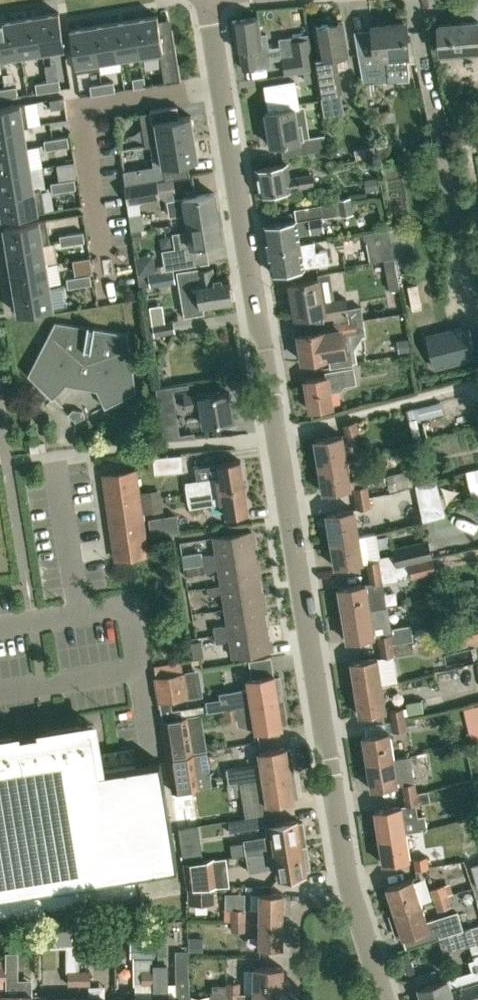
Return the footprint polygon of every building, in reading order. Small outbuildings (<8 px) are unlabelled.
[(36,15),(42,51),(65,47),(59,12),(36,15)] [(21,54),(42,51),(36,15),(15,19),(21,54)] [(181,80),(172,29),(160,31),(157,15),(135,18),(141,54),(140,54),(140,59),(160,55),(164,82),(181,80)] [(243,69),(270,65),(266,34),(260,35),(258,17),(232,20),(236,49),(240,49),(243,69)] [(140,54),(141,54),(135,18),(114,22),(119,57),(140,54)] [(21,54),(15,19),(0,21),(0,58),(21,54)] [(331,20),(329,23),(315,26),(320,56),(312,57),(319,95),(339,91),(341,91),(340,83),(338,69),(346,67),(348,64),(346,54),(348,54),(342,21),(338,22),(336,19),(331,20)] [(437,25),(440,52),(477,49),(477,21),(437,25)] [(98,61),(99,60),(119,57),(114,22),(92,25),(98,61)] [(363,84),(372,83),(372,82),(389,81),(409,80),(408,61),(416,60),(412,40),(406,41),(405,23),(373,25),(375,52),(358,54),(363,84)] [(92,25),(70,29),(77,71),(100,68),(99,60),(98,61),(92,25)] [(313,70),(308,39),(293,41),(295,55),(282,56),(283,59),(285,75),(313,70)] [(313,71),(304,72),(305,82),(315,81),(313,71)] [(144,76),(132,78),(134,87),(146,85),(144,76)] [(47,81),(49,90),(61,88),(59,79),(47,81)] [(47,81),(35,82),(37,92),(49,90),(47,81)] [(113,81),(102,83),(103,92),(115,90),(113,81)] [(265,112),(270,146),(300,142),(295,109),(298,109),(295,82),(266,86),(269,112),(265,112)] [(91,94),(103,92),(102,83),(90,85),(91,94)] [(18,95),(16,86),(4,87),(6,97),(18,95)] [(61,97),(49,99),(51,108),(63,107),(61,97)] [(25,103),(0,107),(0,130),(24,126),(24,127),(29,126),(25,103)] [(156,122),(159,143),(195,137),(191,115),(179,117),(177,105),(150,110),(152,122),(156,122)] [(56,135),(69,133),(67,120),(54,122),(56,135)] [(27,147),(24,127),(24,126),(0,130),(0,151),(27,147)] [(305,152),(327,149),(324,135),(303,138),(305,152)] [(56,137),(57,147),(69,145),(68,136),(56,137)] [(45,149),(57,147),(56,137),(44,139),(45,149)] [(195,137),(159,143),(165,179),(190,175),(188,161),(198,160),(195,137)] [(373,143),(355,147),(358,158),(375,155),(373,143)] [(27,147),(0,151),(0,173),(31,168),(27,147)] [(256,169),(258,183),(256,184),(257,189),(259,189),(260,195),(291,189),(291,188),(313,184),(312,174),(289,178),(287,164),(256,169)] [(34,189),(31,168),(0,173),(0,195),(34,190),(34,189)] [(74,178),(63,180),(64,190),(76,188),(74,178)] [(52,192),(64,190),(63,180),(51,182),(52,192)] [(159,196),(158,194),(156,181),(126,186),(128,201),(152,198),(159,196)] [(41,188),(34,189),(34,190),(0,195),(0,202),(2,218),(45,211),(41,188)] [(187,221),(218,216),(214,192),(183,197),(184,198),(167,201),(169,215),(186,213),(187,221)] [(337,202),(320,204),(322,217),(340,214),(340,215),(353,213),(350,196),(337,199),(337,202)] [(275,212),(276,220),(295,218),(294,210),(275,212)] [(172,233),(175,247),(222,240),(218,216),(187,221),(189,230),(172,233)] [(324,229),(322,217),(297,221),(296,220),(264,226),(268,250),(300,244),(313,242),(313,241),(300,243),(299,234),(324,229)] [(61,218),(61,231),(83,231),(83,219),(61,218)] [(46,219),(4,226),(7,248),(43,243),(50,242),(46,219)] [(394,257),(390,233),(389,229),(379,230),(364,233),(365,239),(366,239),(371,261),(384,259),(394,257)] [(83,231),(71,233),(73,243),(85,241),(83,231)] [(73,243),(71,233),(59,235),(61,245),(73,243)] [(300,244),(268,250),(271,273),(304,268),(304,267),(329,263),(327,250),(315,252),(313,242),(300,244)] [(43,243),(7,248),(11,270),(46,264),(43,243)] [(164,269),(187,266),(185,252),(162,255),(164,269)] [(390,290),(400,288),(398,275),(394,257),(384,259),(389,286),(390,290)] [(14,291),(50,285),(46,264),(11,270),(14,291)] [(212,268),(199,270),(199,268),(178,271),(185,315),(204,312),(203,307),(232,302),(232,298),(234,296),(233,289),(230,288),(228,276),(214,279),(212,268)] [(174,269),(148,273),(148,272),(138,274),(140,287),(175,281),(174,269)] [(78,276),(80,285),(92,283),(90,274),(78,276)] [(68,287),(80,285),(78,276),(66,278),(68,287)] [(361,305),(347,307),(345,298),(323,302),(319,278),(289,283),(295,317),(323,312),(325,325),(363,319),(361,305)] [(427,281),(408,285),(413,308),(432,304),(427,281)] [(50,285),(14,291),(18,313),(53,308),(50,285)] [(363,319),(325,325),(323,325),(324,329),(302,333),(298,333),(302,361),(328,357),(344,354),(340,333),(364,330),(363,319)] [(173,320),(153,323),(154,336),(175,332),(173,320)] [(136,391),(126,332),(55,323),(27,374),(52,399),(69,379),(94,384),(105,407),(136,391)] [(470,358),(462,327),(423,337),(431,368),(470,358)] [(325,372),(326,376),(305,380),(310,410),(332,406),(330,391),(335,390),(334,386),(355,383),(353,368),(325,372)] [(215,391),(186,395),(185,396),(187,408),(202,406),(205,424),(234,420),(230,392),(216,394),(215,391)] [(440,401),(417,407),(420,418),(443,413),(440,401)] [(81,411),(73,409),(68,415),(75,422),(84,417),(81,411)] [(346,434),(358,430),(356,421),(343,424),(346,434)] [(319,466),(346,461),(342,435),(315,439),(319,466)] [(155,472),(183,470),(182,454),(153,457),(155,472)] [(188,495),(244,485),(240,460),(218,463),(220,476),(186,481),(188,495)] [(346,461),(319,466),(323,492),(350,488),(354,487),(356,498),(369,495),(368,485),(367,485),(366,478),(349,480),(346,461)] [(113,537),(144,532),(135,470),(104,474),(113,537)] [(445,515),(435,479),(415,484),(423,520),(445,515)] [(249,511),(244,485),(188,495),(190,508),(225,502),(227,514),(249,511)] [(141,491),(144,513),(163,511),(160,489),(141,491)] [(369,495),(356,498),(357,505),(357,509),(371,506),(369,495)] [(331,540),(360,535),(355,508),(326,513),(331,540)] [(177,514),(149,518),(152,536),(180,531),(177,514)] [(197,563),(203,562),(256,554),(253,531),(213,537),(216,552),(202,554),(201,551),(196,551),(196,548),(183,550),(185,564),(196,562),(197,563)] [(113,537),(116,560),(147,555),(144,532),(113,537)] [(379,556),(375,533),(360,535),(331,540),(335,566),(362,562),(366,561),(367,572),(381,570),(392,567),(409,563),(432,557),(428,538),(392,547),(394,553),(379,556)] [(256,554),(203,562),(204,571),(218,569),(220,585),(260,578),(256,554)] [(432,557),(409,563),(412,576),(435,570),(432,557)] [(197,563),(185,565),(187,575),(199,574),(197,563)] [(369,610),(388,607),(388,605),(387,605),(383,581),(394,579),(392,567),(381,570),(367,572),(369,582),(365,583),(338,587),(342,614),(369,610)] [(260,578),(220,585),(207,587),(209,595),(222,593),(224,608),(263,602),(260,578)] [(263,602),(224,608),(226,623),(213,625),(214,634),(267,626),(263,602)] [(392,633),(378,635),(380,646),(393,644),(393,642),(413,639),(410,623),(391,626),(388,607),(369,610),(342,614),(347,641),(374,636),(373,634),(391,631),(392,633)] [(267,626),(214,634),(215,642),(229,640),(231,655),(271,649),(267,626)] [(477,639),(477,628),(458,633),(461,644),(477,639)] [(393,644),(380,646),(381,657),(395,654),(412,652),(411,642),(393,644)] [(354,688),(381,684),(377,657),(350,661),(354,688)] [(183,671),(156,676),(154,676),(158,702),(196,696),(192,670),(183,671)] [(207,711),(224,708),(224,709),(251,704),(283,699),(279,676),(275,677),(274,674),(247,678),(249,687),(219,692),(219,698),(206,700),(207,711)] [(381,684),(354,688),(358,715),(385,711),(381,684)] [(283,699),(251,704),(224,709),(226,719),(238,718),(239,723),(255,728),(256,731),(283,726),(282,723),(286,722),(283,699)] [(422,700),(407,703),(408,707),(409,715),(424,713),(422,700)] [(473,738),(477,737),(477,702),(472,704),(477,724),(470,726),(473,738)] [(405,718),(403,707),(390,710),(391,720),(405,718)] [(168,755),(193,751),(188,717),(162,720),(168,755)] [(405,718),(391,720),(393,730),(407,728),(405,718)] [(141,894),(137,873),(177,866),(160,760),(101,770),(93,724),(0,739),(0,917),(141,894)] [(404,756),(393,758),(389,731),(362,736),(366,762),(393,759),(404,756)] [(472,753),(468,740),(457,743),(460,756),(472,753)] [(259,751),(261,763),(233,767),(235,781),(235,782),(250,780),(263,777),(290,773),(289,762),(293,761),(291,748),(287,748),(286,746),(259,751)] [(168,759),(173,791),(185,789),(199,787),(194,754),(168,758),(168,759)] [(393,759),(366,762),(370,789),(398,785),(395,768),(409,765),(407,756),(404,756),(393,759)] [(263,777),(267,804),(294,799),(290,773),(263,777)] [(403,794),(417,792),(415,781),(402,784),(403,794)] [(428,790),(417,792),(403,794),(405,805),(416,803),(430,801),(428,790)] [(374,810),(378,836),(405,832),(427,829),(425,815),(403,819),(401,806),(374,810)] [(230,831),(252,828),(250,817),(228,820),(230,831)] [(272,834),(266,835),(257,837),(257,839),(245,841),(246,853),(302,845),(300,834),(305,834),(303,821),(298,822),(298,819),(270,823),(272,834)] [(409,859),(405,832),(378,836),(382,863),(409,859)] [(201,837),(181,840),(184,862),(204,859),(201,837)] [(304,856),(302,845),(246,853),(249,870),(277,865),(278,876),(306,872),(305,869),(310,868),(308,856),(304,856)] [(414,858),(415,868),(429,866),(427,855),(414,858)] [(188,886),(217,885),(213,859),(212,858),(204,859),(184,862),(188,886)] [(412,877),(386,886),(394,911),(420,903),(412,877)] [(434,899),(448,894),(444,884),(431,889),(434,899)] [(216,886),(191,887),(191,902),(217,902),(216,886)] [(260,892),(260,919),(283,919),(283,893),(260,892)] [(451,904),(448,894),(434,899),(437,909),(451,904)] [(440,936),(463,929),(456,910),(426,920),(420,903),(394,911),(398,921),(392,923),(397,936),(402,934),(403,937),(407,947),(439,937),(440,936)] [(225,908),(224,919),(246,919),(246,908),(231,908),(225,908)] [(246,919),(224,919),(224,921),(216,921),(215,929),(231,930),(246,930),(246,919)] [(259,945),(263,945),(283,946),(283,919),(260,919),(259,945)] [(440,936),(439,937),(444,952),(470,944),(475,942),(470,927),(463,929),(440,936)] [(45,931),(45,943),(64,943),(64,931),(45,931)] [(189,936),(189,951),(203,951),(203,936),(189,936)] [(131,957),(153,957),(153,942),(131,941),(131,957)] [(154,965),(153,965),(153,969),(153,984),(154,997),(154,999),(180,999),(190,999),(189,978),(188,978),(188,950),(175,950),(176,997),(167,997),(167,965),(154,965)] [(16,957),(5,957),(5,959),(5,966),(6,980),(17,980),(16,957)] [(474,958),(473,959),(469,960),(472,970),(475,981),(461,986),(457,974),(447,977),(442,979),(439,980),(418,986),(422,999),(477,999),(477,957),(474,958)] [(255,966),(254,993),(282,993),(283,966),(255,966)] [(69,984),(80,984),(79,969),(69,969),(69,984)] [(80,984),(90,984),(90,969),(79,969),(80,984)] [(142,984),(153,984),(153,969),(142,969),(142,984)] [(241,982),(226,981),(226,983),(212,983),(212,993),(241,992),(241,982)]
